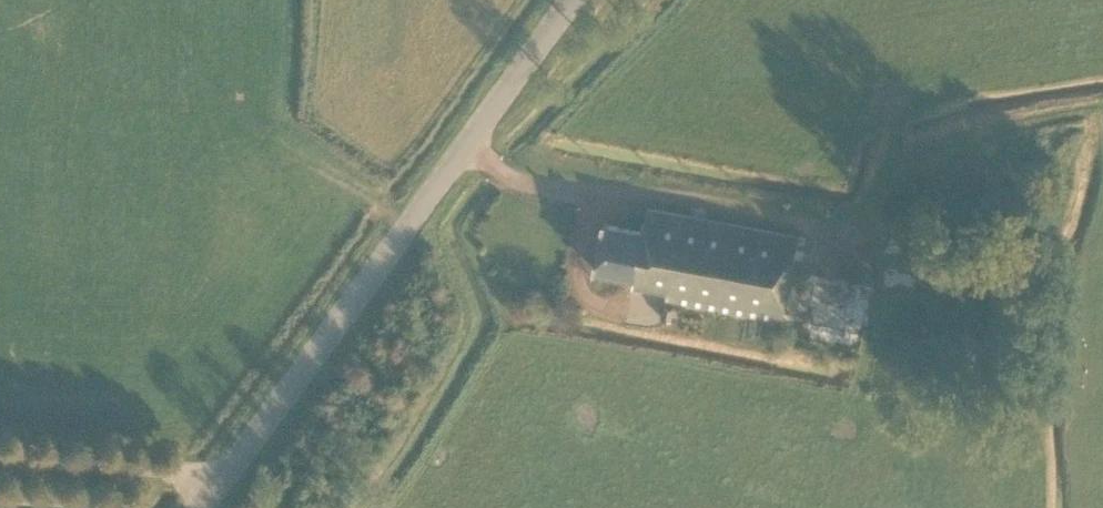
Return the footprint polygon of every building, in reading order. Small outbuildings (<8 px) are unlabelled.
[(668,298),(782,318),(797,234),(647,207),(643,228),(603,221),(594,267),(635,274),(633,283),(670,289),(668,298)] [(665,306),(663,317),(672,319),(675,308),(665,306)]
